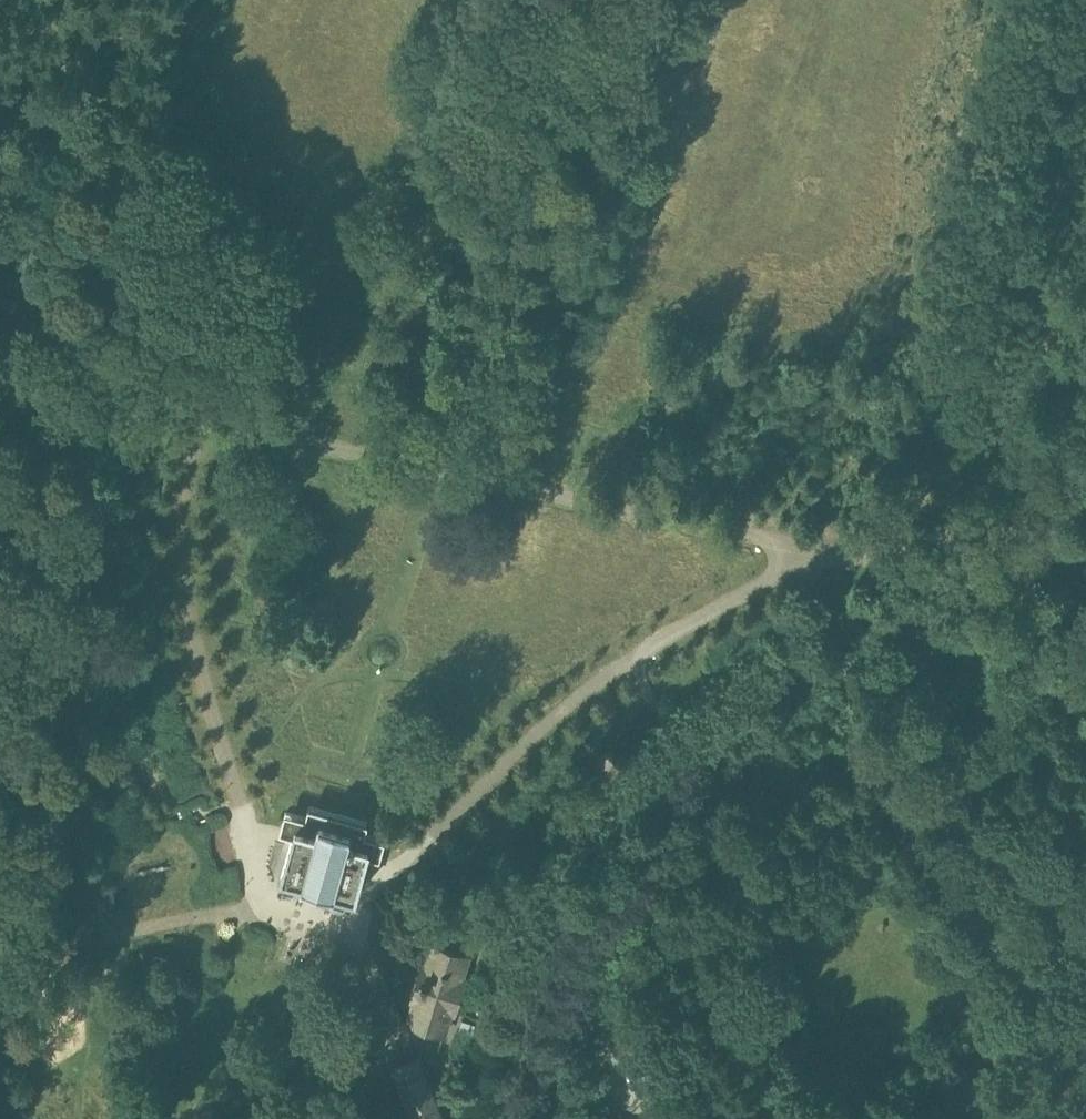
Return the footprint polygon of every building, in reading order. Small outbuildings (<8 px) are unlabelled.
[(295,835),(283,879),(355,898),(366,854),(377,857),(382,839),(363,834),(365,824),(310,809),(307,821),(289,816),(285,832),(295,835)] [(405,1023),(446,1035),(453,1013),(456,1014),(467,976),(466,975),(472,953),(431,941),(424,963),(421,962),(410,1001),(412,1001),(405,1023)] [(420,1053),(391,1064),(412,1118),(446,1118),(420,1053)]
